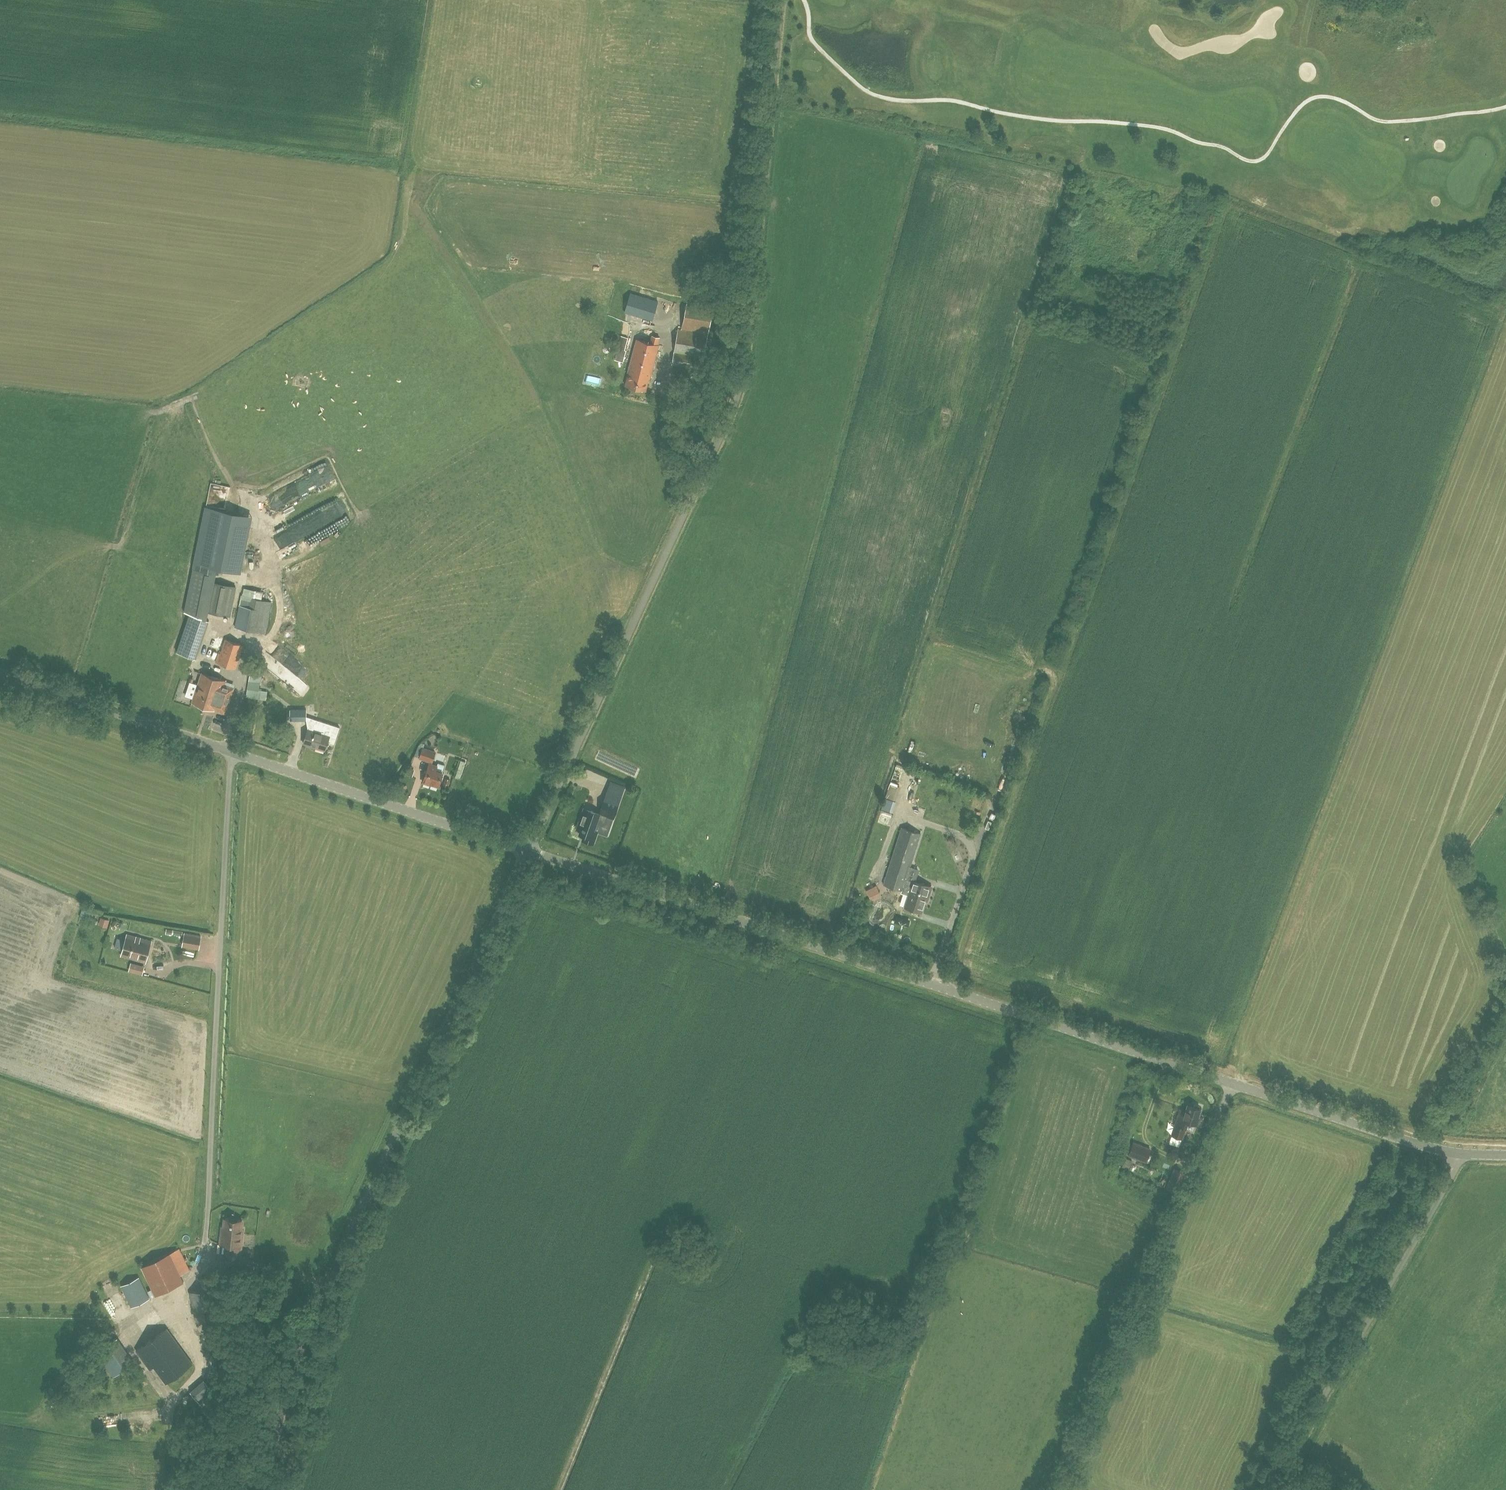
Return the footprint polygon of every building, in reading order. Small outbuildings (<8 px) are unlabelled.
[(677,278),(679,265),(672,264),(670,276),(677,278)] [(672,288),(674,282),(668,280),(666,286),(672,288)] [(631,292),(624,313),(652,322),(658,300),(631,292)] [(679,329),(674,352),(703,357),(707,334),(708,334),(710,323),(713,308),(714,305),(687,301),(682,330),(679,329)] [(652,336),(650,343),(637,339),(628,372),(629,372),(625,385),(646,391),(649,379),(658,345),(659,337),(652,336)] [(618,345),(614,359),(623,361),(627,347),(625,347),(618,345)] [(323,465),(311,478),(319,486),(331,472),(323,465)] [(268,508),(275,505),(268,490),(261,493),(268,508)] [(208,621),(203,619),(212,573),(192,569),(183,612),(189,614),(176,652),(195,659),(208,621)] [(211,581),(205,612),(230,616),(236,586),(211,581)] [(240,597),(249,598),(249,595),(259,595),(260,588),(240,587),(240,597)] [(240,604),(235,628),(247,630),(266,634),(272,602),(261,600),(253,598),(252,606),(240,604)] [(219,652),(215,662),(236,669),(244,645),(225,639),(220,653),(219,652)] [(267,656),(263,662),(280,673),(285,665),(277,660),(276,662),(267,656)] [(293,670),(300,675),(305,667),(299,662),(293,670)] [(298,692),(306,683),(287,667),(279,676),(298,692)] [(191,702),(216,710),(224,713),(233,688),(224,685),(226,682),(201,673),(191,702)] [(259,674),(250,673),(248,681),(259,682),(259,674)] [(312,744),(326,748),(328,742),(334,744),(340,727),(306,716),(306,709),(290,709),(290,720),(306,720),(308,728),(303,743),(311,746),(312,744)] [(421,742),(418,746),(415,756),(420,757),(420,758),(432,762),(435,752),(423,748),(425,743),(421,742)] [(435,772),(436,768),(437,766),(429,764),(423,782),(431,785),(431,784),(438,786),(442,774),(435,772)] [(414,769),(410,768),(407,767),(405,774),(412,777),(414,769)] [(451,779),(446,778),(442,787),(448,789),(451,779)] [(886,797),(896,800),(901,786),(891,783),(886,797)] [(604,826),(607,816),(613,819),(619,802),(605,798),(600,813),(591,810),(590,812),(584,809),(578,825),(581,826),(579,834),(584,835),(583,837),(594,841),(597,831),(594,830),(596,824),(604,826)] [(883,885),(902,890),(909,870),(921,833),(901,827),(883,885)] [(902,890),(903,890),(903,889),(909,891),(904,907),(922,913),(926,901),(928,902),(933,886),(913,880),(912,880),(907,878),(909,870),(902,890)] [(876,885),(866,890),(871,899),(881,894),(876,885)] [(185,932),(182,946),(200,949),(202,935),(185,932)] [(145,962),(151,941),(128,934),(122,956),(145,962)] [(1187,1121),(1200,1125),(1202,1118),(1198,1116),(1199,1111),(1198,1110),(1198,1108),(1193,1106),(1192,1109),(1186,1107),(1185,1111),(1180,1110),(1172,1135),(1181,1138),(1187,1121)] [(1134,1142),(1129,1154),(1146,1161),(1150,1149),(1134,1142)] [(1132,1160),(1126,1158),(1122,1168),(1128,1170),(1132,1160)] [(1166,1188),(1165,1189),(1172,1192),(1178,1194),(1181,1184),(1169,1179),(1166,1188)] [(219,1244),(221,1244),(220,1253),(242,1256),(245,1228),(243,1228),(244,1219),(223,1217),(223,1226),(221,1226),(219,1244)] [(142,1266),(155,1296),(184,1281),(181,1274),(190,1270),(180,1248),(142,1266)] [(217,1318),(211,1288),(215,1287),(213,1276),(200,1279),(202,1290),(189,1292),(195,1323),(217,1318)] [(121,1286),(123,1290),(131,1307),(149,1298),(141,1281),(139,1277),(121,1286)] [(166,1383),(193,1363),(168,1327),(135,1350),(149,1370),(154,1366),(166,1383)]
